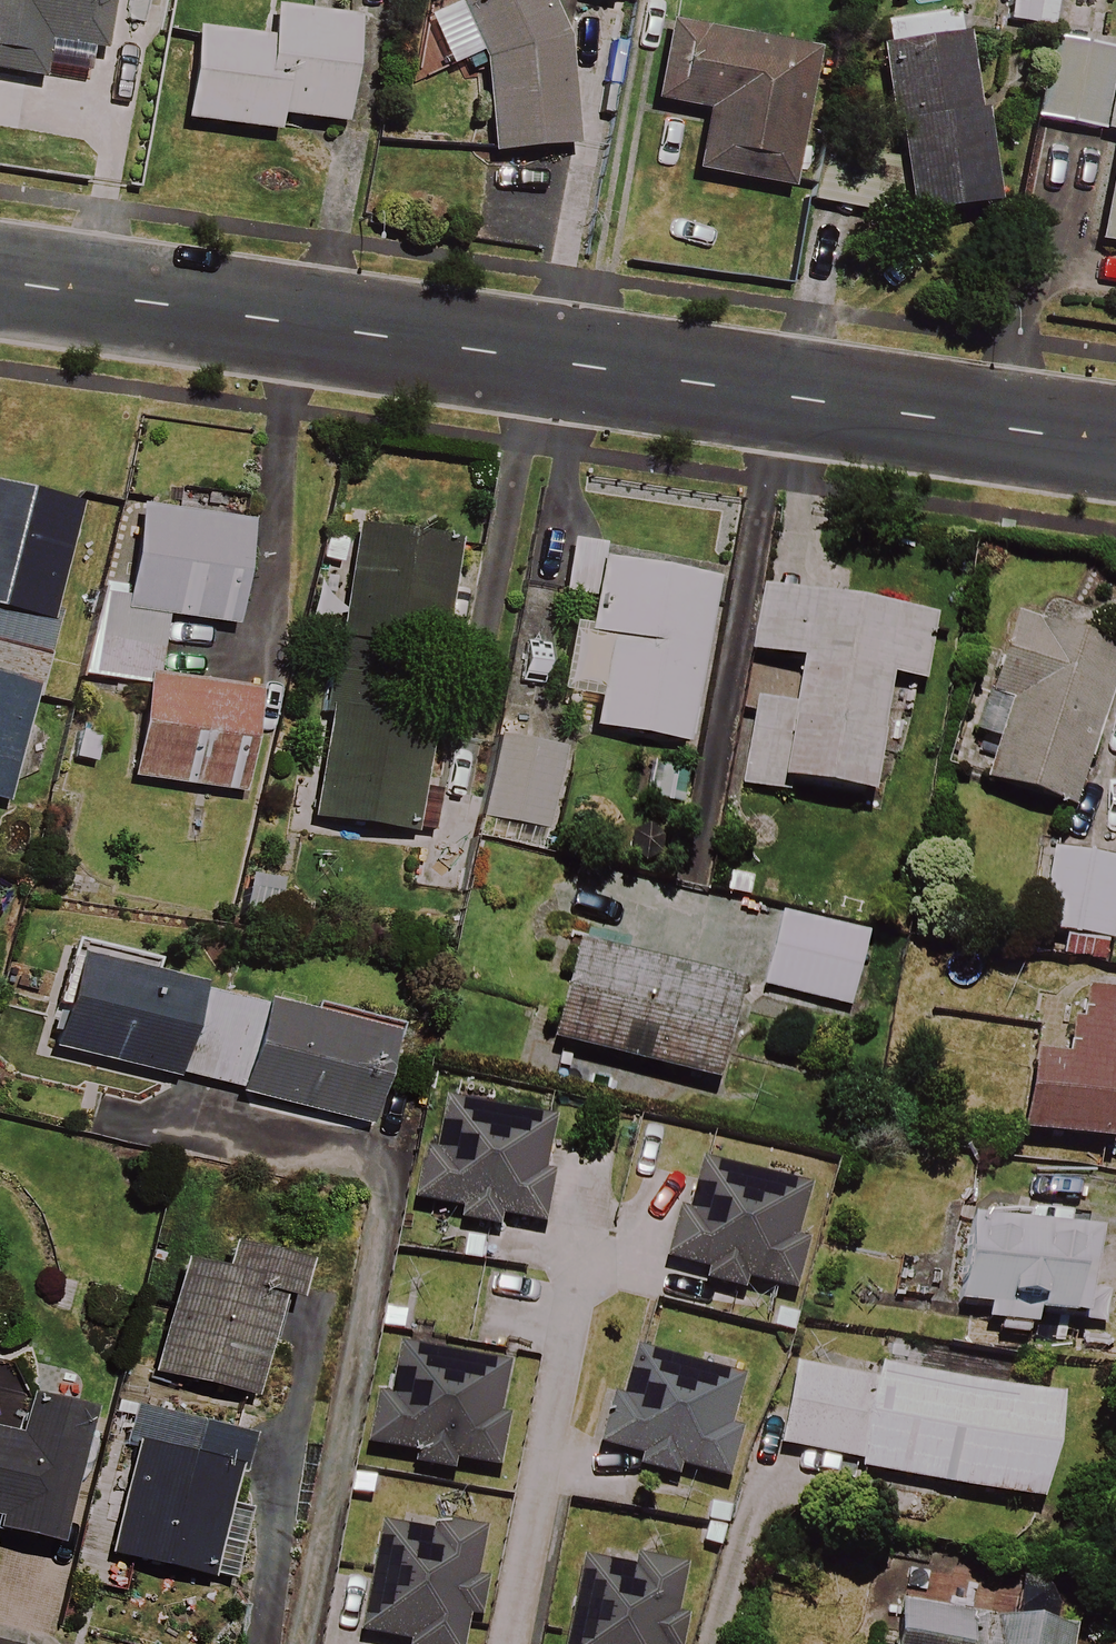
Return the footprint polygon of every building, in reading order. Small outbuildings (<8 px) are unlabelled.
[(36,79),(40,44),(99,51),(105,0),(0,0),(0,75),(36,79)] [(548,0),(466,0),(485,157),(566,147),(548,0)] [(1002,24),(1047,30),(1052,0),(1006,0),(1002,24)] [(349,20),(267,11),(263,42),(187,33),(177,123),(272,134),(274,119),(337,126),(349,20)] [(983,209),(959,14),(873,25),(897,219),(983,209)] [(811,53),(664,25),(649,104),(705,114),(694,173),(785,191),(811,53)] [(1050,48),(1036,121),(1109,135),(1088,244),(1115,249),(1115,61),(1050,48)] [(33,699),(73,505),(0,490),(0,804),(3,804),(25,697),(33,699)] [(244,528),(125,512),(113,600),(93,597),(82,676),(150,686),(159,619),(230,629),(244,528)] [(311,819),(404,835),(423,722),(389,717),(401,646),(434,652),(452,549),(354,533),(325,706),(330,706),(311,819)] [(708,581),(594,562),(584,620),(575,618),(562,695),(592,700),(587,729),(681,745),(708,581)] [(929,623),(761,593),(749,657),(800,666),(791,713),(753,706),(739,784),(866,807),(884,708),(913,714),(929,623)] [(1014,625),(989,702),(1006,708),(981,787),(1068,815),(1115,665),(1115,658),(1014,625)] [(248,700),(141,687),(130,782),(237,795),(248,700)] [(555,754),(491,744),(476,841),(539,851),(555,754)] [(1049,854),(1035,935),(1107,947),(1115,892),(1115,865),(1049,854)] [(863,938),(775,917),(758,989),(846,1009),(863,938)] [(619,953),(570,941),(543,1045),(709,1088),(732,1000),(614,970),(619,953)] [(153,963),(72,944),(48,1051),(365,1124),(385,1038),(148,984),(153,963)] [(1083,1000),(1073,1074),(1029,1067),(1019,1138),(1106,1150),(1113,1100),(1115,1101),(1115,1004),(1083,1000)] [(463,1218),(462,1235),(501,1238),(503,1221),(541,1224),(549,1127),(433,1117),(425,1214),(463,1218)] [(707,1284),(705,1297),(745,1304),(747,1291),(789,1299),(799,1246),(792,1245),(801,1194),(695,1174),(688,1216),(674,1214),(663,1275),(707,1284)] [(1091,1243),(962,1225),(949,1320),(1031,1332),(1032,1320),(1079,1326),(1091,1243)] [(150,1375),(248,1401),(275,1303),(290,1307),(300,1270),(227,1251),(220,1277),(180,1266),(150,1375)] [(421,1462),(420,1477),(454,1480),(456,1465),(493,1469),(503,1369),(393,1358),(389,1401),(373,1400),(367,1456),(421,1462)] [(641,1474),(639,1483),(669,1490),(671,1480),(721,1491),(733,1433),(724,1431),(734,1384),(620,1360),(598,1465),(641,1474)] [(889,1478),(883,1519),(926,1526),(932,1485),(1041,1502),(1057,1401),(875,1372),(873,1387),(791,1374),(778,1454),(860,1467),(859,1474),(889,1478)] [(27,1402),(17,1440),(0,1435),(0,1534),(46,1547),(81,1417),(27,1402)] [(225,1469),(132,1447),(106,1556),(225,1584),(241,1514),(216,1508),(225,1469)] [(428,1529),(425,1544),(380,1536),(359,1643),(463,1643),(474,1591),(467,1589),(477,1539),(428,1529)] [(632,1566),(630,1578),(582,1569),(567,1643),(671,1643),(684,1576),(632,1566)] [(894,1614),(890,1643),(1066,1643),(1067,1638),(894,1614)]
